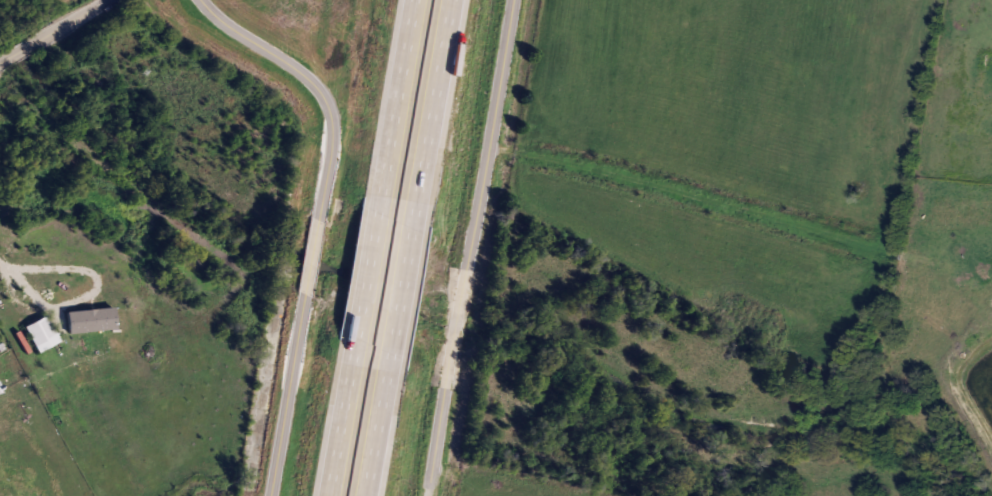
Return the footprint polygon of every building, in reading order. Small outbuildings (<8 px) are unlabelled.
[(57,342),(34,351),(24,324),(47,315),(57,342)]
